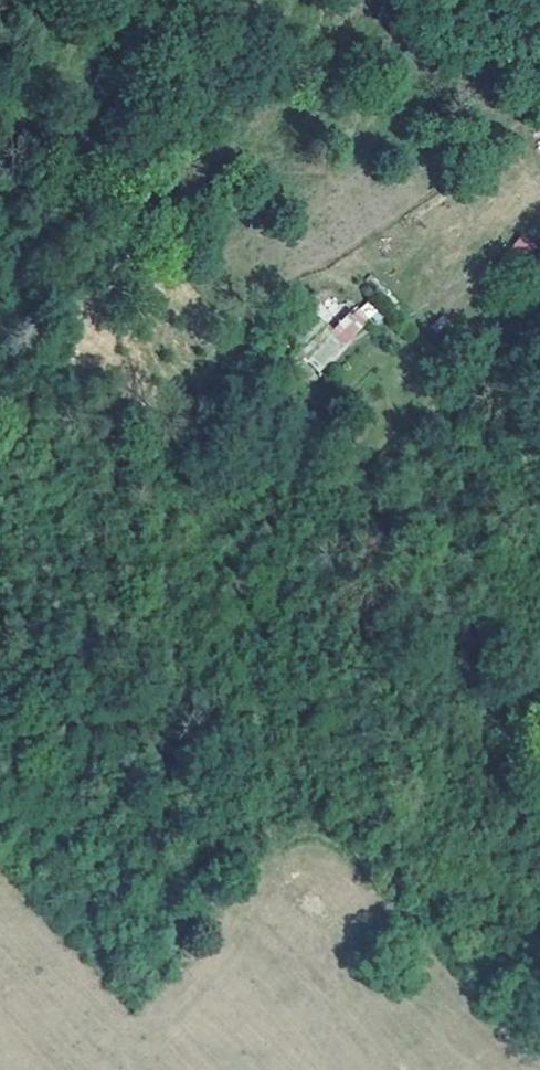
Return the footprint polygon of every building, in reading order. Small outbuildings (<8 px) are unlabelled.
[(366,299),(331,331),(344,345),(379,313),(366,299)]
